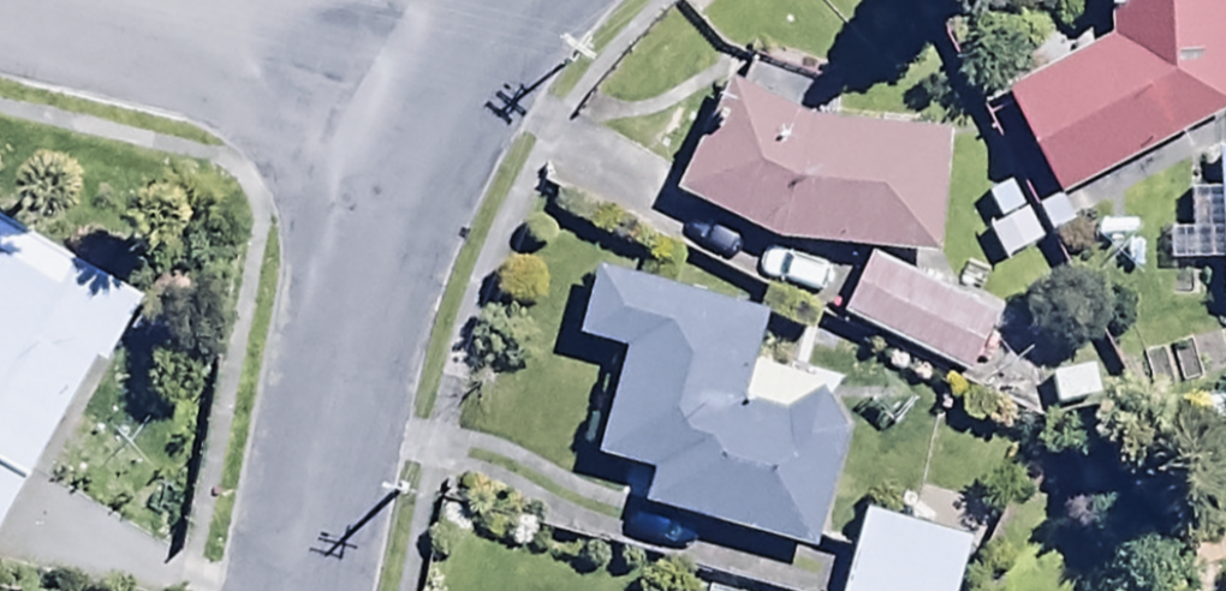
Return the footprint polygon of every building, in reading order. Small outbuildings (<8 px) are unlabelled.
[(1221,0),(1107,0),(1109,42),(998,103),(1054,206),(1224,114),(1221,0)] [(947,146),(891,141),(892,123),(841,119),(844,111),(751,67),(738,93),(731,89),(675,208),(774,254),(936,269),(947,146)] [(1219,201),(1184,202),(1185,239),(1168,239),(1169,270),(1221,269),(1222,315),(1225,315),(1225,163),(1218,163),(1219,201)] [(88,348),(97,353),(135,284),(0,211),(0,510),(88,348)] [(869,263),(841,322),(970,384),(998,325),(869,263)] [(785,426),(741,414),(765,330),(603,284),(585,347),(625,359),(593,472),(651,488),(643,515),(817,565),(849,454),(820,404),(785,426)] [(865,521),(845,590),(962,590),(973,551),(865,521)]
